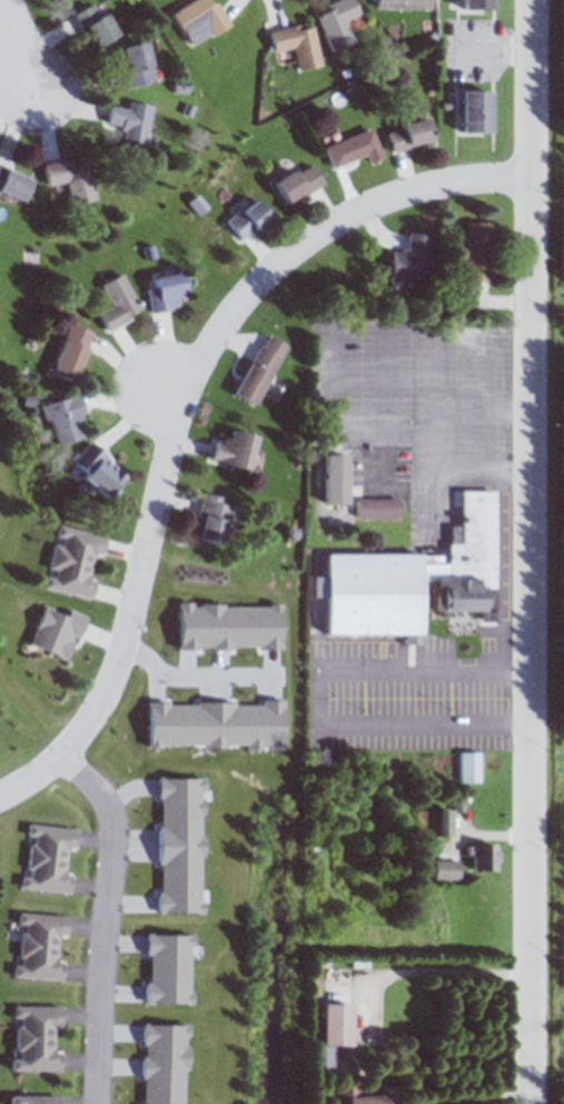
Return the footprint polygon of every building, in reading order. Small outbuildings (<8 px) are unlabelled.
[(216,0),(193,0),(171,12),(191,46),(229,24),(216,0)] [(353,0),(336,0),(313,10),(331,52),(356,41),(347,20),(359,15),(353,0)] [(376,9),(430,9),(430,0),(376,0),(376,9)] [(490,9),(490,0),(461,0),(461,9),(490,9)] [(74,15),(96,48),(116,34),(95,1),(74,15)] [(321,65),(312,20),(268,29),(273,52),(293,48),(298,70),(321,65)] [(154,82),(146,42),(117,48),(125,88),(154,82)] [(488,132),(488,90),(461,90),(461,132),(488,132)] [(110,108),(107,129),(125,132),(124,144),(146,148),(153,105),(125,101),(124,110),(110,108)] [(426,117),(387,128),(393,152),(432,142),(426,117)] [(371,129),(324,146),(333,168),(366,155),(368,161),(382,156),(371,129)] [(45,163),(49,186),(67,182),(71,204),(97,200),(89,161),(75,164),(74,158),(45,163)] [(324,185),(312,161),(273,179),(285,204),(324,185)] [(0,163),(0,193),(23,202),(33,177),(0,163)] [(242,240),(271,215),(254,196),(225,221),(242,240)] [(491,222),(467,222),(467,281),(491,281),(491,222)] [(432,232),(406,232),(405,252),(391,251),(391,289),(410,289),(410,279),(431,279),(432,232)] [(125,273),(101,283),(111,307),(99,312),(107,331),(143,314),(125,273)] [(152,313),(178,309),(176,296),(187,294),(183,273),(147,278),(152,313)] [(53,374),(77,382),(94,330),(69,322),(53,374)] [(257,406),(287,344),(265,333),(234,395),(257,406)] [(79,395),(43,404),(54,446),(90,436),(79,395)] [(256,435),(229,429),(227,440),(216,437),(210,461),(248,469),(256,435)] [(73,462),(83,470),(78,476),(107,498),(127,473),(88,443),(73,462)] [(346,454),(324,454),(324,503),(346,503),(346,454)] [(326,554),(325,633),(405,634),(405,644),(420,644),(421,587),(433,587),(432,611),(494,612),(496,492),(463,492),(462,528),(449,528),(449,556),(326,554)] [(226,544),(234,499),(202,493),(194,539),(226,544)] [(357,517),(399,517),(399,498),(357,498),(357,517)] [(92,599),(96,577),(87,575),(91,556),(102,558),(106,534),(58,524),(45,590),(92,599)] [(86,615),(67,608),(64,617),(42,609),(29,646),(70,660),(86,615)] [(459,782),(479,782),(479,752),(459,752),(459,782)] [(452,809),(417,809),(417,835),(452,835),(452,809)] [(24,846),(20,889),(68,894),(71,871),(61,870),(63,850),(74,851),(76,829),(27,823),(26,835),(35,836),(34,847),(24,846)] [(497,844),(471,844),(471,870),(497,870),(497,844)] [(459,859),(434,859),(434,879),(459,879),(459,859)] [(61,980),(63,957),(54,956),(55,939),(65,940),(66,915),(16,912),(12,977),(61,980)] [(351,1047),(351,1004),(323,1004),(323,1047),(351,1047)] [(11,1071),(59,1070),(59,1046),(49,1046),(49,1029),(60,1029),(60,1005),(10,1006),(11,1071)] [(386,1092),(373,1092),(374,1094),(361,1094),(360,1086),(339,1087),(339,1103),(387,1103),(386,1092)] [(60,1095),(10,1095),(10,1103),(60,1103),(60,1095)]
